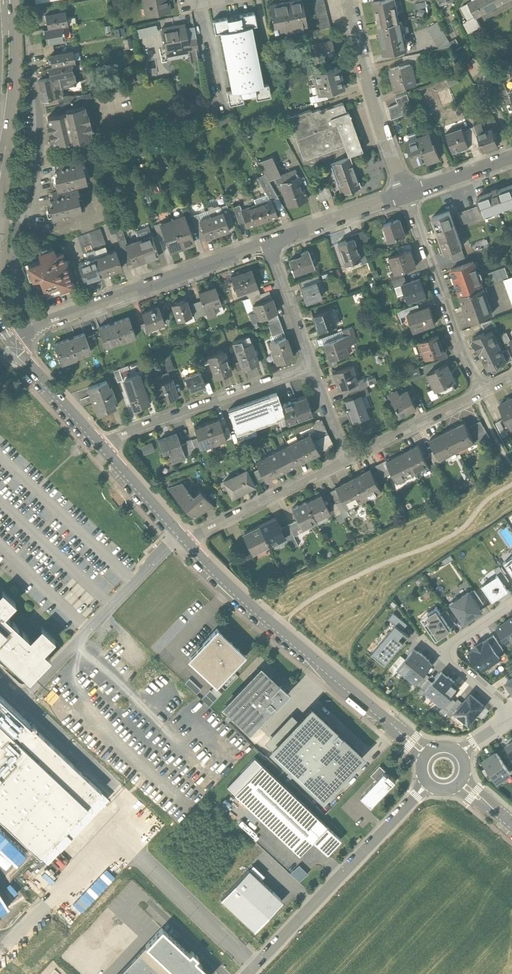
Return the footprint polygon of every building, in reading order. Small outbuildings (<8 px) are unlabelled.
[(145,9),(149,8),(150,15),(170,12),(170,11),(168,11),(166,0),(143,0),(145,9)] [(269,4),(273,24),(278,23),(279,29),(306,24),(302,0),(292,0),(269,4)] [(319,28),(330,26),(324,0),(312,0),(319,28)] [(373,2),(378,25),(400,21),(395,0),(382,0),(373,2)] [(463,5),(470,20),(477,17),(491,9),(492,10),(495,8),(494,7),(508,0),(473,0),(463,5)] [(51,13),(45,14),(48,28),(63,25),(63,26),(68,25),(65,10),(51,13)] [(240,16),(227,19),(227,17),(212,20),(215,33),(220,32),(231,90),(226,91),(229,103),(243,101),(242,95),(255,92),(256,98),(270,95),(268,83),(263,84),(260,69),(257,54),(255,45),(251,25),(256,24),(254,12),(239,15),(240,16)] [(477,17),(470,20),(464,23),(469,32),(481,26),(477,17)] [(400,21),(378,25),(384,54),(408,49),(401,21),(400,21)] [(438,21),(428,27),(440,47),(452,44),(438,21)] [(139,36),(157,32),(155,23),(137,27),(139,36)] [(259,23),(256,24),(251,25),(255,45),(260,44),(261,43),(262,41),(262,39),(259,23)] [(63,25),(48,28),(44,29),(46,42),(52,41),(65,39),(63,26),(63,25)] [(185,27),(171,30),(170,26),(161,28),(165,49),(188,45),(187,39),(185,27)] [(330,26),(319,29),(322,42),(331,40),(333,39),(330,26)] [(196,37),(187,39),(188,45),(189,50),(198,49),(196,37)] [(322,42),(310,44),(313,59),(334,54),(331,40),(322,42)] [(54,47),(43,49),(44,55),(49,54),(55,53),(54,47)] [(55,53),(49,54),(51,65),(51,66),(71,62),(75,62),(73,50),(55,53)] [(421,52),(403,57),(405,64),(411,63),(422,60),(421,52)] [(265,53),(257,54),(260,69),(268,68),(265,53)] [(71,62),(51,66),(51,65),(47,66),(50,78),(73,73),(71,62)] [(405,64),(390,68),(395,87),(395,88),(405,85),(416,83),(411,63),(405,64)] [(319,65),(307,68),(308,75),(314,73),(313,73),(314,72),(314,73),(320,71),(319,65)] [(320,71),(314,73),(314,72),(313,73),(314,73),(316,84),(340,77),(338,67),(337,67),(320,71)] [(50,78),(38,80),(43,100),(53,98),(54,98),(57,97),(63,96),(63,95),(61,86),(76,83),(74,73),(73,73),(50,78)] [(340,77),(316,84),(319,94),(320,94),(326,92),(342,88),(342,89),(343,88),(340,77)] [(503,82),(498,85),(502,95),(507,93),(503,82)] [(405,85),(395,88),(395,87),(393,88),(396,98),(407,94),(405,85)] [(255,92),(242,95),(243,101),(256,98),(255,92)] [(326,92),(320,94),(319,94),(314,95),(315,101),(327,98),(326,92)] [(66,94),(63,95),(63,96),(57,97),(59,105),(80,100),(79,94),(66,94)] [(407,94),(396,98),(398,104),(388,108),(391,120),(404,115),(402,111),(408,108),(405,101),(409,100),(407,94)] [(343,103),(320,111),(320,109),(311,112),(311,109),(288,117),(303,158),(319,152),(319,153),(344,144),(348,155),(362,150),(348,111),(346,112),(343,103)] [(66,113),(46,117),(52,144),(72,139),(73,142),(92,138),(85,105),(65,110),(66,113)] [(500,129),(493,116),(486,119),(490,129),(493,127),(494,132),(500,129)] [(490,129),(484,131),(481,121),(474,123),(475,126),(477,133),(481,142),(483,150),(499,144),(494,132),(493,127),(490,129)] [(475,126),(469,128),(475,144),(481,142),(477,133),(475,126)] [(441,143),(433,127),(427,129),(429,134),(430,133),(433,143),(434,142),(435,145),(441,143)] [(462,129),(448,134),(447,132),(446,133),(453,152),(461,149),(462,151),(463,151),(462,149),(469,147),(464,133),(462,127),(461,127),(462,129)] [(475,144),(469,128),(467,129),(468,131),(464,133),(469,147),(475,144)] [(429,134),(418,138),(419,139),(426,160),(427,163),(440,158),(435,145),(434,142),(433,143),(430,133),(429,134)] [(419,139),(412,141),(411,140),(406,142),(414,165),(426,160),(419,139)] [(81,155),(57,161),(59,167),(56,168),(58,174),(55,175),(57,185),(56,185),(57,189),(77,185),(86,183),(83,168),(82,168),(81,163),(83,163),(81,155)] [(272,156),(258,162),(265,175),(276,171),(276,172),(278,171),(272,156)] [(350,157),(330,164),(330,165),(334,164),(337,171),(335,171),(343,193),(340,194),(341,194),(361,187),(350,157)] [(295,170),(278,176),(276,172),(276,171),(265,175),(269,181),(274,178),(278,185),(279,185),(281,192),(282,192),(288,207),(307,200),(297,173),(296,173),(295,170)] [(278,198),(265,175),(257,178),(267,195),(269,201),(271,200),(278,198)] [(57,189),(52,190),(54,197),(51,198),(53,204),(50,205),(52,215),(51,215),(52,219),(82,212),(78,197),(77,198),(76,193),(79,192),(77,185),(57,189)] [(491,191),(492,192),(477,197),(480,206),(483,214),(484,214),(511,204),(511,185),(498,190),(497,189),(491,191)] [(328,186),(314,191),(320,202),(332,198),(328,186)] [(269,201),(256,205),(262,222),(277,217),(271,200),(269,201)] [(234,228),(226,205),(221,207),(229,230),(234,228)] [(256,205),(242,210),(240,205),(233,207),(239,224),(245,222),(247,228),(262,222),(256,205)] [(221,207),(218,206),(214,207),(211,206),(207,207),(211,217),(217,234),(229,230),(221,207)] [(480,206),(459,214),(463,224),(485,217),(484,214),(483,214),(480,206)] [(188,207),(182,210),(185,218),(188,226),(194,223),(188,207)] [(461,247),(449,212),(433,218),(445,253),(451,250),(461,247)] [(211,217),(199,221),(201,226),(205,238),(217,234),(211,217)] [(185,218),(173,222),(182,247),(194,242),(188,226),(185,218)] [(399,219),(383,225),(389,242),(405,236),(399,219)] [(161,226),(165,239),(170,251),(182,247),(173,222),(161,226)] [(160,223),(154,225),(160,241),(165,239),(161,226),(160,223)] [(201,226),(195,228),(200,240),(205,238),(201,226)] [(100,229),(77,238),(79,243),(91,239),(102,235),(100,229)] [(364,232),(358,234),(361,244),(368,242),(364,232)] [(358,234),(351,236),(352,239),(353,239),(356,246),(361,244),(358,234)] [(102,235),(91,239),(97,258),(108,255),(105,247),(106,246),(102,235)] [(151,235),(144,238),(144,239),(138,241),(145,260),(158,255),(158,254),(154,243),(151,235)] [(91,239),(79,243),(84,254),(87,262),(97,258),(91,239)] [(352,239),(338,244),(346,265),(360,260),(356,246),(353,239),(352,239)] [(133,243),(133,242),(126,244),(129,252),(133,263),(133,264),(145,260),(138,241),(133,243)] [(160,241),(154,243),(158,254),(164,252),(160,241)] [(409,244),(399,247),(401,253),(410,250),(411,249),(409,244)] [(461,247),(451,250),(455,261),(464,258),(461,247)] [(53,248),(39,253),(41,259),(28,264),(32,277),(39,275),(46,296),(74,286),(62,252),(55,254),(53,248)] [(401,253),(390,257),(393,265),(396,264),(399,272),(396,273),(396,274),(402,272),(416,267),(410,250),(401,253)] [(108,255),(97,258),(103,275),(122,268),(116,252),(108,255)] [(129,252),(123,254),(127,265),(133,263),(129,252)] [(302,257),(289,262),(291,267),(290,268),(291,269),(292,269),(294,275),(302,272),(301,270),(313,266),(308,252),(301,254),(302,257)] [(87,262),(79,265),(85,281),(103,275),(97,258),(87,262)] [(474,262),(451,270),(454,277),(453,277),(455,283),(456,283),(460,295),(483,287),(474,262)] [(28,264),(22,266),(27,280),(32,277),(28,264)] [(505,268),(488,273),(492,284),(508,278),(505,268)] [(252,270),(231,277),(237,295),(247,292),(257,288),(258,288),(252,270)] [(402,272),(396,274),(396,273),(391,275),(393,281),(404,277),(402,272)] [(404,277),(393,281),(395,288),(403,285),(406,283),(404,277)] [(406,283),(403,285),(409,301),(426,295),(420,279),(406,283)] [(317,285),(302,290),(307,305),(322,300),(317,285)] [(215,287),(198,293),(201,301),(204,310),(205,310),(207,315),(208,318),(216,315),(213,307),(221,304),(215,287)] [(483,287),(460,295),(470,322),(492,314),(483,287)] [(257,288),(247,292),(249,298),(250,298),(260,294),(257,288)] [(260,294),(250,298),(252,305),(262,301),(260,294)] [(262,301),(252,305),(254,311),(256,310),(259,319),(276,313),(271,298),(262,301)] [(185,300),(172,305),(178,321),(194,316),(190,305),(187,306),(185,300)] [(201,301),(196,303),(200,317),(207,315),(205,310),(204,310),(201,301)] [(159,307),(142,313),(146,324),(148,330),(165,324),(159,307)] [(407,314),(413,334),(435,327),(428,307),(407,314)] [(330,310),(313,316),(316,323),(319,332),(336,326),(330,310)] [(128,318),(99,328),(106,346),(120,341),(121,342),(135,337),(128,318)] [(278,320),(267,324),(272,336),(283,332),(278,320)] [(493,320),(482,324),(484,329),(495,325),(493,320)] [(146,324),(140,326),(144,337),(149,335),(148,330),(146,324)] [(352,327),(342,331),(344,336),(354,333),(352,327)] [(492,331),(485,334),(484,332),(473,338),(477,347),(479,353),(480,352),(488,369),(506,360),(502,351),(492,331)] [(344,336),(323,344),(329,361),(349,354),(346,346),(357,342),(354,333),(344,336)] [(84,334),(55,344),(62,363),(76,358),(76,357),(90,352),(84,334)] [(438,335),(418,342),(421,352),(424,351),(426,358),(444,352),(438,335)] [(258,363),(249,337),(233,343),(240,362),(242,369),(245,368),(246,371),(256,368),(255,364),(258,363)] [(285,338),(270,344),(277,363),(292,358),(285,338)] [(507,349),(502,351),(506,360),(507,362),(511,360),(511,358),(507,349)] [(223,352),(209,357),(216,378),(218,377),(219,381),(230,377),(229,373),(230,373),(223,352)] [(170,357),(163,359),(167,371),(174,368),(170,357)] [(240,362),(234,364),(238,374),(246,371),(245,368),(242,369),(240,362)] [(447,364),(428,373),(439,396),(455,388),(453,383),(455,381),(447,364)] [(350,366),(333,372),(339,389),(356,383),(356,382),(350,366)] [(418,368),(407,371),(410,378),(420,374),(418,368)] [(119,369),(113,371),(117,382),(123,380),(119,369)] [(200,373),(185,378),(190,392),(205,386),(200,373)] [(371,378),(356,382),(356,383),(358,389),(366,386),(373,383),(371,378)] [(171,379),(157,384),(163,401),(177,396),(171,379)] [(106,381),(88,388),(97,413),(115,407),(113,400),(115,399),(111,387),(108,388),(106,381)] [(142,383),(126,389),(133,410),(140,407),(140,410),(148,407),(147,405),(149,404),(142,383)] [(358,389),(349,392),(351,398),(352,398),(352,399),(361,396),(369,394),(366,386),(358,389)] [(408,391),(390,400),(399,416),(416,407),(408,391)] [(276,394),(228,411),(239,442),(257,436),(254,428),(285,417),(281,406),(276,394)] [(361,396),(352,399),(352,398),(351,398),(345,400),(353,422),(368,417),(361,396)] [(305,397),(281,406),(285,417),(287,425),(312,416),(305,397)] [(511,398),(511,397),(506,400),(506,401),(499,404),(506,417),(511,427),(511,398)] [(506,417),(501,420),(506,431),(511,428),(511,427),(506,417)] [(218,420),(206,424),(213,442),(225,438),(222,429),(218,420)] [(322,420),(312,425),(316,434),(325,430),(324,427),(322,420)] [(501,420),(496,422),(503,437),(508,434),(506,431),(501,420)] [(464,422),(447,430),(457,451),(474,442),(475,442),(470,433),(464,422)] [(206,424),(194,428),(198,438),(201,447),(201,446),(213,442),(206,424)] [(483,426),(470,433),(475,442),(474,442),(475,445),(489,438),(483,426)] [(228,427),(222,429),(225,438),(226,441),(232,439),(228,427)] [(325,430),(316,434),(319,438),(328,434),(325,430)] [(447,430),(430,439),(435,450),(440,459),(457,451),(447,430)] [(309,434),(299,440),(308,459),(319,453),(313,441),(309,434)] [(328,434),(319,438),(324,450),(333,445),(328,434)] [(177,435),(159,441),(163,453),(169,451),(173,462),(185,458),(185,457),(181,446),(177,435)] [(198,438),(191,440),(195,451),(196,452),(202,449),(201,446),(201,447),(198,438)] [(319,438),(313,441),(319,453),(324,450),(319,438)] [(191,440),(186,442),(186,444),(190,453),(195,451),(191,440)] [(299,440),(288,445),(298,464),(308,459),(299,440)] [(143,453),(155,450),(152,442),(141,445),(143,453)] [(186,444),(181,446),(185,457),(190,455),(190,453),(186,444)] [(288,445),(277,451),(287,470),(298,464),(288,445)] [(418,445),(405,452),(415,473),(416,473),(416,475),(419,475),(422,474),(424,469),(429,467),(429,466),(425,459),(418,445)] [(435,450),(429,453),(431,456),(435,464),(441,461),(440,459),(435,450)] [(277,451),(266,456),(276,475),(287,470),(277,451)] [(387,460),(386,461),(392,473),(397,483),(415,473),(405,452),(387,460)] [(266,456),(255,462),(259,468),(264,480),(265,481),(276,475),(266,456)] [(435,464),(431,456),(425,459),(429,466),(429,467),(431,472),(437,469),(435,464)] [(387,460),(376,465),(382,477),(383,477),(392,473),(386,461),(387,460)] [(376,465),(371,468),(370,469),(371,469),(378,483),(384,480),(383,477),(382,477),(376,465)] [(264,480),(259,468),(253,471),(259,482),(264,480)] [(365,471),(360,473),(360,474),(353,478),(363,498),(371,494),(372,498),(374,498),(378,496),(378,495),(377,493),(382,490),(378,483),(371,469),(370,469),(365,472),(365,471)] [(246,470),(223,482),(231,498),(254,486),(246,470)] [(353,478),(340,484),(341,486),(336,489),(342,501),(346,508),(364,499),(363,498),(353,478)] [(193,496),(188,491),(189,490),(186,487),(185,487),(182,484),(168,489),(183,505),(185,507),(193,516),(214,506),(200,490),(193,496)] [(342,501),(336,489),(330,491),(336,502),(336,503),(342,501)] [(320,494),(306,502),(315,520),(329,513),(320,494)] [(306,501),(291,509),(297,520),(301,527),(308,524),(309,525),(316,522),(315,520),(306,502),(306,501)] [(336,502),(330,505),(336,516),(341,513),(336,503),(336,502)] [(273,518),(259,525),(269,546),(284,538),(279,530),(281,529),(281,528),(279,524),(277,525),(273,518)] [(297,520),(288,525),(293,536),(299,533),(298,529),(301,527),(297,520)] [(259,525),(244,533),(248,540),(246,541),(248,546),(248,545),(250,544),(254,553),(269,546),(259,525)] [(288,525),(281,528),(281,529),(291,549),(298,545),(293,536),(288,525)] [(246,541),(235,546),(238,552),(247,560),(254,556),(248,545),(248,546),(246,541)] [(511,575),(511,556),(503,562),(511,575)] [(498,575),(504,584),(509,581),(499,566),(494,569),(498,575)] [(504,584),(498,575),(482,585),(492,601),(508,590),(504,584)] [(469,593),(479,608),(484,604),(474,589),(469,593)] [(29,681),(50,659),(43,652),(55,640),(41,627),(30,639),(4,615),(15,603),(2,590),(0,592),(0,654),(29,681)] [(459,614),(464,622),(481,611),(479,608),(469,593),(468,592),(458,599),(457,597),(449,603),(457,615),(459,614)] [(436,639),(452,629),(451,627),(441,613),(437,606),(427,613),(431,618),(424,622),(436,639)] [(441,613),(451,627),(456,624),(446,609),(441,613)] [(396,625),(402,630),(407,624),(394,612),(388,618),(396,625)] [(496,628),(506,643),(511,640),(511,618),(496,628)] [(402,630),(396,625),(372,653),(385,664),(409,636),(402,630)] [(225,637),(217,629),(209,637),(210,637),(190,658),(219,686),(246,657),(225,637)] [(488,640),(497,654),(503,650),(493,635),(483,642),(483,643),(488,640)] [(497,654),(488,640),(483,643),(475,649),(474,648),(471,650),(471,651),(469,653),(476,664),(478,662),(484,670),(493,664),(492,663),(499,658),(497,654)] [(418,651),(414,648),(405,659),(398,667),(407,675),(424,655),(419,651),(418,651)] [(398,667),(405,659),(401,655),(389,669),(394,672),(398,667)] [(425,672),(432,664),(429,661),(429,660),(424,655),(407,675),(416,683),(425,672)] [(260,669),(224,707),(249,730),(273,705),(276,707),(280,702),(278,700),(285,692),(260,669)] [(430,676),(425,672),(416,683),(416,684),(420,688),(428,678),(430,676)] [(426,691),(435,698),(451,678),(448,676),(448,677),(442,672),(433,682),(426,691)] [(426,691),(433,682),(428,678),(420,688),(416,692),(421,696),(426,691)] [(435,698),(444,706),(451,697),(460,687),(454,682),(455,681),(451,678),(435,698)] [(210,691),(202,700),(210,707),(218,699),(210,691)] [(483,705),(470,694),(463,703),(455,712),(469,723),(476,714),(483,705)] [(0,697),(0,819),(40,857),(101,793),(0,697)] [(456,701),(451,697),(444,706),(439,711),(444,715),(447,712),(456,701)] [(455,712),(463,703),(458,698),(456,701),(447,712),(451,716),(455,712)] [(489,710),(483,705),(476,714),(482,718),(489,710)] [(272,750),(272,751),(322,799),(362,757),(340,736),(342,735),(337,730),(335,732),(311,709),(282,740),(276,735),(269,742),(269,747),(272,750)] [(494,777),(497,781),(510,773),(496,752),(483,761),(487,767),(494,777)] [(327,826),(254,758),(226,787),(299,856),(313,841),(327,826)] [(380,766),(371,775),(377,781),(384,773),(386,771),(380,766)] [(489,780),(494,777),(487,767),(482,770),(489,780)] [(377,781),(361,797),(372,807),(396,781),(389,774),(388,776),(384,773),(377,781)] [(327,826),(313,841),(327,854),(341,840),(327,826)] [(298,864),(290,873),(300,882),(308,873),(298,864)] [(249,869),(221,899),(254,931),(282,901),(249,869)] [(119,973),(210,973),(195,960),(198,957),(192,952),(189,954),(162,928),(119,973)]
